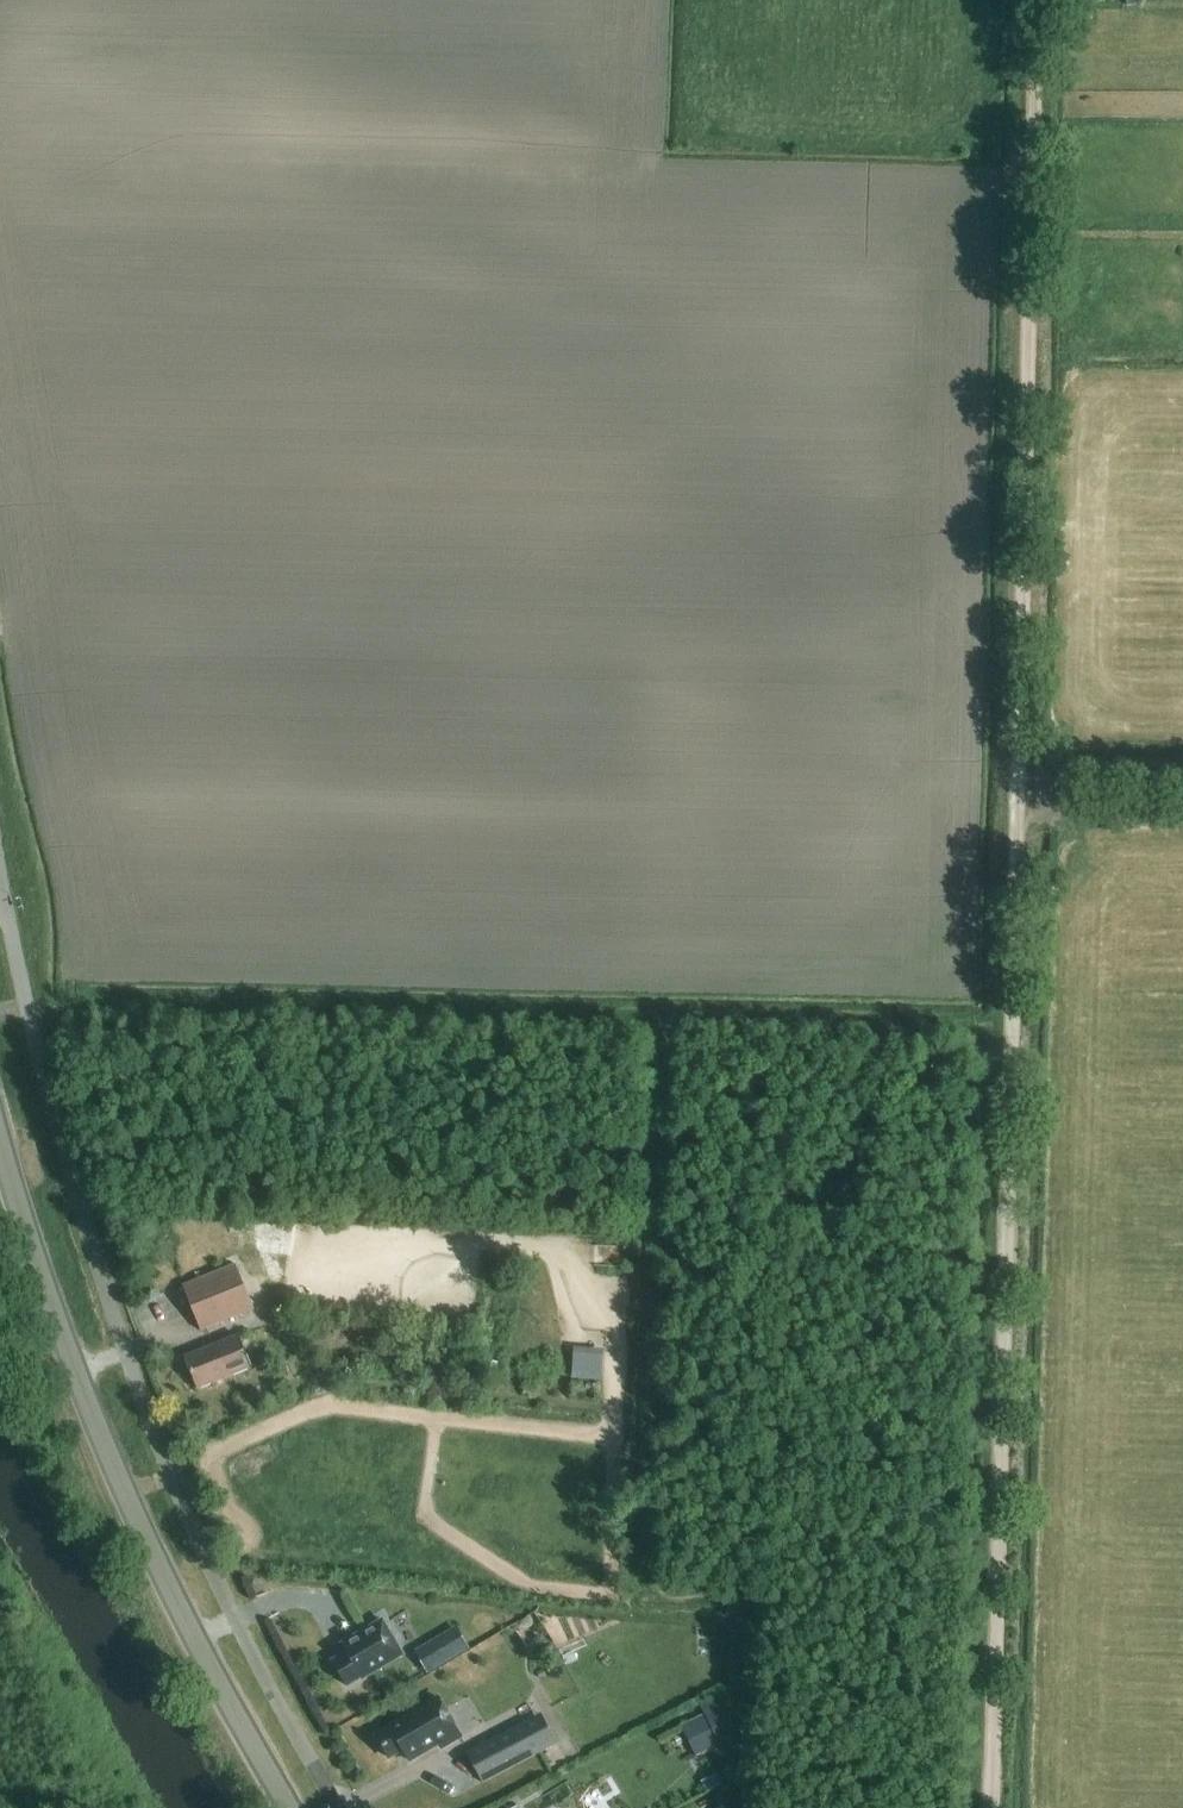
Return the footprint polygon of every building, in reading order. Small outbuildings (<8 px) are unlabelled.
[(254,1310),(236,1266),(184,1288),(201,1331),(254,1310)] [(251,1369),(239,1337),(185,1358),(198,1390),(251,1369)] [(606,1377),(607,1345),(577,1344),(576,1376),(606,1377)] [(525,1381),(523,1395),(535,1396),(537,1383),(525,1381)] [(347,1687),(362,1679),(363,1680),(404,1656),(383,1621),(342,1645),(347,1654),(333,1662),(347,1687)] [(414,1652),(428,1676),(470,1651),(456,1627),(414,1652)] [(439,1695),(431,1701),(415,1711),(416,1713),(382,1733),(386,1739),(380,1743),(391,1762),(397,1759),(401,1765),(435,1746),(439,1751),(463,1738),(439,1695)] [(541,1714),(467,1754),(483,1783),(556,1744),(541,1714)] [(696,1758),(719,1747),(704,1715),(681,1726),(696,1758)] [(700,1781),(705,1792),(720,1784),(715,1773),(700,1781)]
